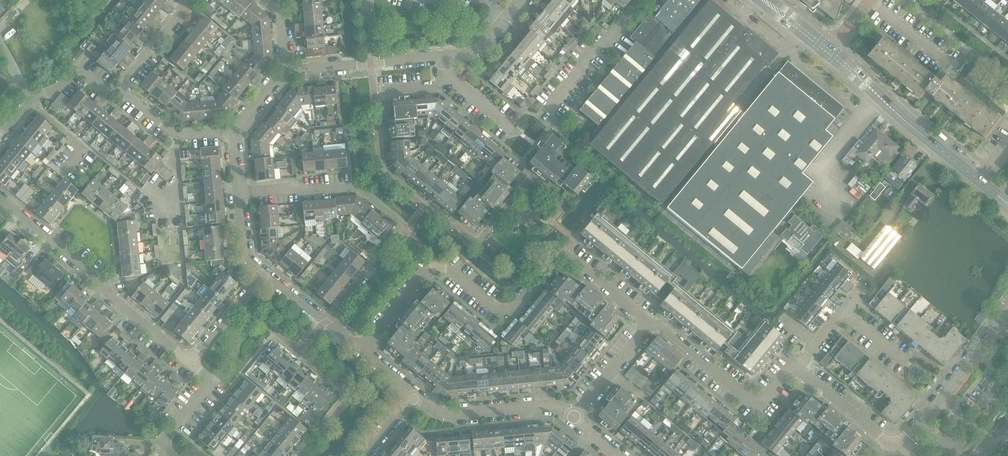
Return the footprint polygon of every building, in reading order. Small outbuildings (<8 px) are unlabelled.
[(143,1),(157,13),(161,8),(169,14),(172,11),(158,0),(144,0),(143,1)] [(172,11),(174,8),(166,1),(168,0),(158,0),(172,11)] [(231,11),(239,0),(225,0),(222,4),(231,11)] [(241,16),(240,16),(250,4),(250,3),(246,0),(239,0),(231,11),(239,18),(241,16)] [(570,6),(563,0),(553,0),(550,3),(568,18),(575,10),(570,6)] [(701,0),(670,0),(655,18),(650,13),(629,38),(635,43),(580,111),(598,126),(654,58),(653,58),(701,0)] [(587,142),(661,204),(712,143),(705,138),(733,104),(766,64),(768,66),(778,54),(746,27),(744,29),(709,0),(705,0),(600,127),(587,142)] [(615,2),(617,0),(603,0),(602,4),(609,10),(615,2)] [(615,2),(623,10),(631,0),(617,0),(615,2)] [(813,10),(816,7),(836,23),(844,0),(801,0),(813,10)] [(974,16),(984,3),(980,0),(971,0),(964,8),(974,16)] [(143,1),(136,10),(158,27),(160,24),(153,18),(157,13),(143,1)] [(241,16),(252,25),(269,16),(252,2),(250,3),(250,4),(240,16),(241,16)] [(550,3),(543,12),(561,27),(568,18),(550,3)] [(974,16),(984,23),(994,11),(984,3),(974,16)] [(322,15),(321,4),(293,7),(293,11),(303,10),(304,17),(322,15)] [(208,16),(211,13),(205,8),(202,11),(208,16)] [(136,10),(129,18),(143,29),(147,24),(155,31),(158,27),(136,10)] [(16,11),(11,17),(14,20),(19,15),(16,11)] [(984,23),(994,31),(1004,19),(994,11),(984,23)] [(543,12),(536,20),(553,34),(554,35),(561,27),(543,12)] [(323,26),(322,15),(304,17),(305,23),(295,24),(295,28),(323,26)] [(204,16),(197,25),(211,36),(218,28),(204,16)] [(252,25),(253,39),(271,37),(269,16),(252,25)] [(129,18),(123,26),(144,44),(147,41),(139,35),(143,29),(129,18)] [(1004,39),(1007,33),(1007,22),(1004,19),(994,31),(1004,39)] [(551,37),(553,34),(536,20),(529,29),(531,31),(531,30),(545,42),(549,36),(551,37)] [(204,45),(211,36),(197,25),(190,33),(204,45)] [(123,26),(116,35),(130,46),(134,41),(141,47),(144,44),(123,26)] [(324,36),(323,26),(295,28),(295,32),(305,31),(306,38),(324,36)] [(580,28),(575,34),(579,37),(583,31),(580,28)] [(538,50),(545,42),(531,30),(531,31),(524,39),(538,50)] [(107,42),(111,45),(132,62),(135,59),(127,53),(132,47),(130,46),(116,35),(114,33),(107,42)] [(197,53),(204,45),(190,33),(184,42),(197,53)] [(325,47),(324,36),(306,38),(307,49),(305,49),(305,57),(337,54),(336,46),(325,47)] [(225,40),(221,44),(226,48),(229,44),(231,42),(232,40),(228,37),(225,40)] [(253,39),(254,54),(273,59),(271,37),(253,39)] [(573,37),(566,45),(570,48),(577,40),(573,37)] [(1002,119),(970,93),(950,77),(944,84),(938,80),(890,42),(891,42),(886,38),(870,58),(921,99),(924,95),(932,101),(934,98),(986,139),(1002,119)] [(531,58),(538,50),(524,39),(517,47),(531,58)] [(190,61),(197,53),(184,42),(177,50),(190,61)] [(226,48),(229,51),(234,45),(231,42),(229,44),(226,48)] [(90,52),(95,46),(92,43),(86,49),(90,52)] [(111,45),(104,53),(118,64),(122,59),(130,66),(132,62),(111,45)] [(535,62),(531,58),(517,47),(511,55),(531,73),(534,69),(531,67),(535,62)] [(183,70),(190,61),(177,50),(170,59),(183,70)] [(232,53),(229,51),(224,57),(227,59),(232,53)] [(111,73),(118,64),(104,53),(97,62),(111,73)] [(254,54),(245,64),(245,65),(257,74),(257,75),(259,76),(273,59),(254,54)] [(529,76),(531,73),(511,55),(504,64),(517,75),(521,78),(525,74),(529,76)] [(214,56),(209,62),(213,65),(218,59),(214,56)] [(167,66),(170,63),(163,58),(161,61),(167,66)] [(552,61),(549,65),(555,70),(558,67),(552,61)] [(716,147),(667,208),(741,269),(748,275),(779,238),(772,232),(789,211),(813,183),(802,174),(832,137),(825,131),(830,124),(832,122),(837,125),(842,122),(836,118),(844,108),(787,61),(716,147)] [(208,71),(213,65),(209,62),(204,68),(208,71)] [(220,62),(215,68),(218,70),(223,64),(220,62)] [(244,63),(236,71),(250,83),(257,75),(257,74),(245,65),(245,64),(244,63)] [(510,83),(517,75),(504,64),(497,72),(510,83)] [(172,70),(178,75),(180,72),(174,67),(172,70)] [(213,76),(218,70),(215,68),(210,74),(213,76)] [(236,71),(230,80),(243,91),(250,83),(236,71)] [(141,85),(149,92),(160,79),(152,72),(141,85)] [(186,77),(180,72),(178,75),(184,80),(186,77)] [(503,92),(510,83),(497,72),(490,81),(503,92)] [(195,79),(198,82),(203,76),(200,73),(195,79)] [(149,92),(157,99),(169,85),(160,79),(149,92)] [(223,88),(224,90),(225,90),(236,99),(237,99),(243,91),(230,80),(223,88)] [(157,99),(166,106),(177,92),(169,85),(157,99)] [(314,86),(292,88),(304,110),(303,110),(310,109),(310,104),(315,104),(314,88),(314,86)] [(335,86),(324,87),(326,105),(337,104),(335,86)] [(324,87),(314,88),(315,104),(315,106),(326,105),(324,87)] [(278,105),(279,107),(280,106),(292,116),(293,114),(297,118),(304,110),(292,88),(278,105)] [(68,104),(76,111),(87,97),(79,90),(70,100),(67,104),(68,104)] [(224,90),(215,101),(224,118),(238,101),(237,99),(236,99),(225,90),(224,90)] [(177,93),(177,92),(166,106),(164,108),(181,122),(187,103),(184,101),(186,98),(179,91),(177,93)] [(67,105),(68,104),(67,104),(70,100),(62,93),(58,98),(67,105)] [(425,95),(425,100),(426,100),(427,118),(432,117),(438,98),(432,99),(431,94),(425,95)] [(413,119),(417,119),(415,101),(409,101),(409,96),(399,97),(399,102),(393,103),(395,120),(390,121),(391,138),(415,136),(413,119)] [(76,111),(84,118),(98,102),(94,100),(93,102),(87,97),(76,111)] [(58,98),(54,102),(60,108),(63,110),(67,105),(58,98)] [(442,102),(438,98),(432,117),(436,120),(447,106),(448,106),(451,103),(446,98),(442,102)] [(426,100),(425,100),(415,101),(417,119),(427,118),(426,100)] [(215,101),(201,102),(203,120),(224,118),(215,101)] [(58,111),(60,108),(54,102),(52,105),(58,111)] [(84,118),(93,125),(104,111),(99,107),(101,105),(98,102),(84,118)] [(201,102),(187,103),(181,122),(203,120),(201,102)] [(273,115),(290,129),(297,121),(293,118),(294,117),(292,116),(280,106),(279,107),(273,115)] [(456,113),(448,106),(447,106),(436,120),(444,127),(456,113)] [(93,125),(101,132),(112,118),(114,116),(111,113),(109,116),(104,111),(93,125)] [(464,120),(456,113),(444,127),(452,134),(464,120)] [(273,115),(266,123),(278,133),(279,135),(283,130),(287,133),(290,129),(273,115)] [(38,116),(31,124),(45,136),(52,127),(38,116)] [(101,132),(109,139),(121,125),(116,121),(117,118),(114,116),(112,118),(101,132)] [(69,120),(66,124),(74,130),(77,127),(69,120)] [(472,127),(464,120),(452,134),(461,141),(472,127)] [(264,121),(250,138),(269,144),(278,133),(266,123),(264,121)] [(49,138),(45,136),(31,124),(24,133),(38,144),(42,147),(49,138)] [(109,139),(118,145),(129,132),(131,130),(128,127),(126,129),(121,125),(109,139)] [(481,134),(472,127),(461,141),(469,148),(481,134)] [(118,145),(126,152),(137,139),(132,134),(134,132),(131,130),(129,132),(118,145)] [(898,153),(895,150),(897,147),(876,130),(863,145),(858,141),(853,147),(842,160),(847,165),(855,155),(865,163),(872,155),(887,168),(898,153)] [(306,132),(301,138),(304,140),(309,134),(306,132)] [(532,160),(529,162),(547,177),(551,180),(560,187),(563,183),(568,187),(577,195),(581,190),(587,182),(591,177),(577,165),(574,168),(561,158),(558,162),(556,160),(566,147),(548,132),(537,145),(541,149),(539,151),(532,160)] [(31,152),(38,144),(24,133),(18,141),(31,152)] [(481,134),(469,148),(466,151),(474,158),(477,155),(489,140),(481,134)] [(270,158),(269,144),(250,138),(252,160),(255,160),(270,158)] [(299,146),(304,140),(301,138),(296,144),(299,146)] [(126,152),(134,159),(146,145),(148,143),(145,141),(143,143),(137,139),(126,152)] [(390,142),(391,153),(409,151),(408,140),(390,142)] [(497,147),(489,140),(477,155),(486,162),(497,147)] [(25,161),(31,152),(18,141),(11,149),(25,161)] [(134,159),(143,166),(154,152),(146,145),(134,159)] [(200,149),(201,160),(219,158),(218,147),(200,149)] [(334,147),(334,151),(336,168),(347,167),(345,150),(340,150),(340,147),(334,147)] [(494,168),(503,158),(506,154),(497,147),(486,162),(494,168)] [(429,157),(432,153),(427,148),(424,153),(429,157)] [(18,169),(25,161),(11,149),(4,158),(18,169)] [(334,151),(323,152),(325,169),(336,168),(334,151)] [(410,156),(409,151),(391,153),(386,153),(387,160),(392,159),(392,165),(410,156)] [(154,170),(161,161),(163,159),(154,152),(143,166),(151,173),(154,170)] [(323,152),(313,153),(315,170),(325,169),(323,152)] [(435,157),(440,161),(443,156),(438,152),(435,157)] [(303,172),(315,170),(313,153),(302,154),(302,159),(298,159),(299,167),(303,167),(303,172)] [(413,159),(410,156),(392,165),(397,169),(394,173),(399,177),(402,173),(413,159)] [(448,160),(443,156),(440,161),(444,165),(448,160)] [(903,156),(885,177),(898,188),(916,166),(915,166),(915,163),(912,160),(909,161),(903,156)] [(18,169),(4,158),(0,162),(0,168),(11,177),(18,169)] [(220,169),(219,158),(201,160),(203,170),(220,169)] [(272,158),(270,158),(255,160),(256,170),(274,169),(272,158)] [(470,198),(458,212),(475,226),(487,213),(490,208),(494,212),(509,193),(505,190),(509,186),(520,172),(515,169),(508,162),(503,158),(494,168),(491,172),(494,175),(473,200),(470,198)] [(422,165),(413,159),(402,173),(410,180),(422,165)] [(154,170),(158,174),(166,165),(161,161),(154,170)] [(158,174),(163,178),(170,169),(166,165),(158,174)] [(430,172),(422,165),(410,180),(418,186),(430,172)] [(11,177),(0,168),(0,183),(4,186),(11,177)] [(175,173),(170,169),(163,178),(168,182),(175,173)] [(221,180),(220,169),(203,170),(204,181),(221,180)] [(275,180),(274,169),(256,170),(257,181),(275,180)] [(438,179),(430,172),(418,186),(427,193),(438,179)] [(147,174),(140,181),(144,185),(151,177),(147,174)] [(435,200),(447,186),(449,184),(440,177),(438,179),(427,193),(435,200)] [(64,179),(57,188),(71,199),(78,190),(64,179)] [(82,194),(91,201),(102,187),(93,180),(82,194)] [(222,190),(221,180),(204,181),(205,192),(222,190)] [(880,181),(874,189),(879,194),(886,187),(880,181)] [(925,206),(933,196),(918,184),(910,194),(912,196),(904,205),(910,210),(918,200),(925,206)] [(435,200),(443,207),(455,193),(447,186),(435,200)] [(15,195),(20,199),(27,191),(22,187),(15,195)] [(91,201),(99,207),(110,194),(102,187),(91,201)] [(57,188),(50,196),(64,207),(71,199),(57,188)] [(223,201),(222,190),(205,192),(206,203),(223,201)] [(25,203),(32,195),(27,191),(20,199),(25,203)] [(464,200),(455,193),(443,207),(452,214),(464,200)] [(99,207),(107,214),(119,200),(110,194),(99,207)] [(336,215),(337,215),(351,214),(356,195),(334,197),(334,200),(335,200),(336,215)] [(356,195),(351,214),(349,219),(359,226),(360,225),(360,224),(361,223),(362,223),(372,211),(373,209),(356,195)] [(50,196),(44,204),(57,216),(64,207),(50,196)] [(127,207),(119,200),(107,214),(116,221),(127,207)] [(337,217),(337,215),(336,215),(335,200),(334,200),(324,201),(326,218),(337,217)] [(224,212),(223,201),(206,203),(207,214),(224,212)] [(326,221),(326,218),(324,201),(313,202),(315,219),(321,219),(321,222),(326,221)] [(304,220),(315,219),(313,202),(302,203),(304,220)] [(50,224),(57,216),(44,204),(36,213),(50,224)] [(259,207),(260,218),(278,216),(277,205),(259,207)] [(591,221),(580,234),(590,241),(587,245),(591,248),(594,245),(605,254),(602,257),(609,264),(612,260),(623,269),(620,273),(628,279),(631,275),(642,284),(639,288),(646,294),(649,291),(655,295),(666,282),(671,276),(601,218),(606,212),(599,206),(594,212),(593,212),(588,218),(591,221)] [(380,218),(372,211),(362,223),(361,223),(360,224),(360,225),(369,231),(380,218)] [(225,223),(224,212),(207,214),(208,225),(225,223)] [(260,218),(261,228),(261,229),(277,227),(277,228),(279,227),(278,216),(260,218)] [(389,225),(380,218),(369,231),(377,238),(389,225)] [(807,255),(822,237),(817,232),(818,230),(814,227),(811,227),(809,229),(798,219),(797,220),(795,218),(791,219),(791,223),(792,225),(787,230),(786,229),(780,236),(787,242),(792,236),(793,237),(794,237),(803,245),(800,249),(807,255)] [(118,223),(119,234),(137,232),(135,221),(118,223)] [(853,229),(846,223),(844,221),(835,232),(844,240),(853,229)] [(863,252),(859,257),(874,270),(901,237),(891,229),(885,225),(863,252)] [(203,228),(204,239),(222,237),(221,227),(203,228)] [(259,229),(261,251),(278,242),(277,228),(277,227),(261,229),(261,228),(259,229)] [(119,234),(120,245),(138,243),(137,232),(119,234)] [(5,260),(21,240),(16,236),(15,237),(11,233),(2,244),(0,242),(0,259),(3,262),(5,260)] [(303,238),(310,243),(312,240),(310,238),(306,235),(303,238)] [(320,236),(317,239),(323,244),(326,241),(320,236)] [(204,239),(205,250),(223,248),(222,237),(204,239)] [(314,242),(318,245),(321,247),(323,244),(317,239),(314,242)] [(26,244),(21,240),(5,260),(15,268),(12,273),(18,278),(28,266),(21,259),(29,248),(25,245),(26,244)] [(316,248),(318,245),(314,242),(312,240),(310,243),(316,248)] [(348,244),(354,249),(357,246),(350,241),(348,244)] [(278,265),(280,263),(279,263),(289,251),(289,250),(278,242),(261,251),(278,265)] [(120,245),(121,255),(139,253),(138,243),(120,245)] [(290,249),(289,250),(289,251),(279,263),(280,263),(288,270),(304,250),(295,243),(291,249),(290,249)] [(363,251),(357,246),(354,249),(360,254),(363,251)] [(320,253),(323,256),(326,258),(331,252),(325,247),(320,253)] [(224,259),(223,248),(205,250),(206,261),(224,259)] [(312,257),(304,250),(288,270),(296,277),(312,257)] [(830,250),(826,255),(831,259),(835,254),(830,250)] [(351,251),(344,259),(358,270),(365,262),(351,251)] [(121,255),(122,266),(140,264),(139,253),(121,255)] [(318,262),(323,256),(320,253),(315,259),(318,262)] [(27,272),(32,276),(29,280),(41,290),(45,284),(52,289),(62,276),(52,267),(53,266),(45,260),(42,263),(37,259),(27,272)] [(344,259),(337,267),(351,279),(358,270),(344,259)] [(684,261),(671,276),(675,280),(680,274),(688,264),(684,261)] [(837,263),(830,272),(850,289),(854,285),(847,280),(851,274),(837,263)] [(141,275),(140,264),(122,266),(123,277),(124,277),(126,287),(138,281),(138,276),(141,275)] [(311,264),(306,270),(309,272),(314,266),(311,264)] [(690,266),(681,276),(686,280),(694,270),(690,266)] [(337,267),(330,276),(344,287),(351,279),(337,267)] [(304,279),(309,272),(306,270),(301,276),(304,279)] [(688,281),(684,286),(689,290),(701,275),(696,271),(688,281)] [(223,272),(216,280),(230,292),(237,283),(223,272)] [(847,293),(850,289),(830,272),(822,281),(836,292),(840,287),(847,293)] [(564,275),(550,292),(560,301),(564,304),(566,301),(592,322),(590,325),(604,337),(618,319),(605,308),(608,304),(581,282),(578,286),(564,275)] [(330,276),(323,284),(337,296),(344,287),(330,276)] [(955,353),(965,340),(951,328),(943,338),(938,339),(929,331),(931,328),(888,293),(896,283),(890,277),(868,304),(895,327),(896,328),(896,327),(916,344),(917,345),(943,366),(954,353),(954,354),(955,353)] [(216,280),(209,289),(223,300),(230,292),(216,280)] [(142,284),(138,281),(126,287),(134,294),(132,296),(141,303),(152,289),(144,282),(142,284)] [(832,297),(836,292),(822,281),(815,290),(836,307),(839,303),(832,297)] [(669,285),(658,298),(663,302),(660,305),(666,310),(669,313),(666,317),(670,320),(673,316),(684,326),(681,329),(689,336),(692,332),(703,341),(700,345),(707,351),(710,347),(712,348),(716,352),(722,344),(732,333),(671,282),(669,285)] [(330,304),(337,296),(323,284),(316,293),(330,304)] [(61,299),(69,306),(81,292),(72,285),(66,293),(61,289),(54,298),(59,302),(61,299)] [(141,303),(149,310),(161,296),(152,289),(141,303)] [(209,289),(202,297),(216,308),(223,300),(209,289)] [(400,354),(404,357),(413,347),(416,343),(413,341),(434,315),(437,318),(449,303),(432,289),(420,303),(416,299),(395,326),(398,329),(387,343),(392,347),(389,350),(397,357),(400,354)] [(546,289),(539,297),(553,309),(560,301),(550,292),(546,289)] [(89,299),(84,295),(86,292),(83,290),(81,292),(69,306),(67,309),(67,312),(72,316),(74,316),(75,317),(86,303),(89,299)] [(833,311),(836,307),(815,290),(808,298),(822,310),(826,305),(833,311)] [(169,303),(161,296),(149,310),(158,317),(169,303)] [(202,297),(195,305),(209,317),(216,308),(202,297)] [(539,297),(532,306),(547,317),(553,309),(539,297)] [(818,315),(822,310),(808,298),(801,307),(821,324),(825,321),(818,315)] [(443,316),(451,323),(463,309),(454,302),(443,316)] [(91,307),(86,303),(75,317),(70,322),(79,328),(83,323),(97,306),(94,303),(91,307)] [(195,305),(188,314),(202,325),(209,317),(195,305)] [(83,323),(91,330),(102,317),(97,312),(100,309),(97,306),(83,323)] [(532,306),(525,314),(540,326),(547,317),(532,306)] [(170,307),(166,311),(171,316),(175,311),(170,307)] [(818,328),(821,324),(801,307),(793,316),(807,328),(811,322),(818,328)] [(471,316),(463,309),(451,323),(460,330),(471,316)] [(165,323),(171,316),(166,311),(160,319),(165,323)] [(568,313),(564,318),(568,321),(572,316),(568,313)] [(188,314),(181,323),(195,334),(202,325),(188,314)] [(525,314),(519,322),(529,331),(533,334),(540,326),(525,314)] [(465,341),(468,337),(480,323),(471,316),(460,330),(456,334),(465,341)] [(111,324),(102,317),(91,330),(100,337),(97,340),(102,344),(109,335),(105,331),(111,324)] [(515,319),(508,328),(522,339),(529,331),(519,322),(515,319)] [(732,333),(722,344),(725,346),(724,352),(731,358),(733,360),(753,376),(757,370),(761,373),(768,365),(764,362),(769,356),(769,355),(771,353),(773,351),(777,354),(783,347),(779,343),(784,338),(774,329),(764,322),(749,341),(737,331),(736,332),(734,330),(732,333)] [(188,342),(195,334),(181,323),(174,331),(188,342)] [(468,337),(476,344),(488,329),(480,323),(468,337)] [(580,336),(583,338),(597,350),(604,341),(590,329),(587,327),(580,336)] [(515,348),(522,339),(508,328),(501,336),(515,348)] [(497,336),(488,329),(476,344),(485,351),(497,336)] [(554,329),(550,334),(555,338),(559,333),(554,329)] [(551,343),(555,338),(550,334),(547,339),(551,343)] [(561,342),(565,337),(561,334),(557,339),(561,342)] [(129,351),(125,348),(132,340),(127,336),(124,339),(121,344),(108,359),(105,363),(113,370),(116,366),(129,351)] [(645,350),(654,357),(666,343),(657,336),(645,350)] [(842,336),(820,363),(826,368),(828,365),(826,363),(832,356),(834,358),(855,375),(852,379),(863,388),(866,384),(876,393),(877,394),(880,390),(889,398),(889,403),(881,413),(895,425),(906,412),(907,411),(906,411),(917,398),(846,339),(842,336)] [(99,352),(108,359),(121,344),(112,337),(99,352)] [(583,338),(576,346),(590,358),(597,350),(583,338)] [(674,350),(666,343),(654,357),(662,364),(674,350)] [(446,350),(442,346),(438,350),(443,354),(446,350)] [(576,346),(569,355),(584,366),(590,358),(576,346)] [(270,369),(271,370),(284,354),(275,347),(262,363),(270,369)] [(421,354),(413,347),(404,357),(401,361),(410,368),(421,354)] [(682,357),(674,350),(662,364),(671,371),(682,357)] [(137,357),(129,351),(116,366),(124,373),(137,357)] [(292,361),(284,354),(271,370),(279,377),(292,361)] [(430,361),(421,354),(410,368),(418,375),(430,361)] [(569,355),(562,363),(577,375),(584,366),(569,355)] [(146,364),(137,357),(124,373),(133,380),(146,364)] [(292,361),(279,377),(276,381),(285,388),(288,384),(301,368),(292,361)] [(438,367),(430,361),(418,375),(426,382),(438,367)] [(262,363),(259,368),(266,374),(270,369),(262,363)] [(562,363),(560,367),(569,384),(573,380),(576,383),(581,378),(577,375),(562,363)] [(154,371),(146,364),(133,380),(141,387),(154,371)] [(529,366),(530,369),(532,388),(543,387),(541,368),(540,365),(529,366)] [(624,376),(629,379),(637,370),(636,369),(632,366),(624,376)] [(446,374),(438,367),(426,382),(434,388),(435,389),(446,374)] [(546,386),(556,385),(557,385),(555,367),(544,368),(546,386)] [(560,367),(555,367),(557,385),(556,385),(557,390),(564,390),(563,385),(569,384),(560,367)] [(309,375),(301,368),(288,384),(296,391),(309,375)] [(521,389),(532,388),(530,369),(519,371),(521,389)] [(629,379),(634,383),(642,373),(641,373),(637,370),(629,379)] [(670,395),(673,391),(684,377),(676,370),(664,384),(660,389),(663,391),(664,390),(670,395)] [(154,371),(141,387),(139,389),(146,395),(148,393),(149,394),(162,378),(154,371)] [(510,390),(521,389),(519,371),(508,372),(510,390)] [(499,391),(510,390),(508,372),(498,373),(499,391)] [(248,377),(259,385),(261,382),(250,373),(248,377)] [(489,392),(499,391),(498,373),(487,374),(489,392)] [(638,387),(646,377),(642,373),(634,383),(638,387)] [(440,392),(444,396),(450,377),(446,374),(435,389),(434,388),(431,392),(437,396),(440,392)] [(478,393),(489,392),(487,374),(476,375),(478,393)] [(317,382),(309,375),(296,391),(304,397),(317,382)] [(467,394),(478,393),(476,375),(465,376),(467,394)] [(465,376),(455,377),(456,395),(457,395),(467,394),(465,376)] [(455,377),(450,377),(444,396),(450,396),(451,400),(457,400),(457,395),(456,395),(455,377)] [(693,384),(684,377),(673,391),(681,398),(693,384)] [(162,378),(149,394),(147,396),(147,397),(149,400),(152,402),(155,403),(155,404),(158,401),(171,385),(162,378)] [(641,389),(645,393),(653,383),(649,380),(649,379),(641,389)] [(247,380),(240,388),(255,401),(262,392),(247,380)] [(326,389),(317,382),(304,397),(313,404),(326,389)] [(658,387),(653,383),(645,393),(650,397),(658,387)] [(266,386),(263,389),(267,392),(271,387),(268,384),(266,386)] [(701,391),(693,384),(681,398),(689,405),(701,391)] [(179,392),(171,385),(158,401),(166,408),(179,392)] [(624,413),(635,400),(617,385),(605,399),(609,402),(598,416),(616,430),(627,416),(624,413)] [(271,387),(267,392),(270,395),(275,390),(271,387)] [(248,410),(255,401),(240,388),(233,397),(248,410)] [(334,396),(326,389),(313,404),(321,411),(334,396)] [(270,395),(275,399),(278,395),(280,394),(275,390),(270,395)] [(709,398),(701,391),(689,405),(698,412),(709,398)] [(792,412),(803,421),(806,424),(809,421),(834,442),(832,445),(845,455),(847,455),(861,439),(847,428),(850,424),(823,402),(820,406),(806,395),(792,412)] [(241,418),(248,410),(233,397),(226,405),(241,418)] [(718,405),(709,398),(698,412),(706,419),(718,405)] [(124,407),(127,410),(134,402),(130,399),(128,403),(126,405),(124,407)] [(290,403),(286,408),(292,413),(295,409),(296,408),(290,403)] [(235,426),(241,418),(226,405),(219,413),(235,426)] [(292,413),(300,420),(304,415),(306,412),(298,405),(296,408),(295,409),(292,413)] [(726,411),(718,405),(706,419),(714,426),(726,411)] [(796,429),(803,421),(792,412),(789,409),(782,417),(796,429)] [(652,415),(657,419),(661,414),(656,411),(652,415)] [(714,426),(722,432),(723,432),(731,422),(732,422),(735,418),(726,411),(714,426)] [(228,435),(235,426),(219,413),(212,422),(228,435)] [(665,418),(661,414),(657,419),(661,423),(665,418)] [(291,416),(284,425),(300,438),(307,429),(291,416)] [(619,430),(628,437),(639,423),(631,416),(619,430)] [(789,437),(796,429),(782,417),(775,425),(789,437)] [(221,443),(228,435),(212,422),(205,430),(221,443)] [(719,436),(728,443),(740,429),(732,422),(731,422),(723,432),(722,432),(719,436)] [(648,430),(639,423),(628,437),(636,444),(648,430)] [(538,427),(533,428),(534,445),(547,444),(551,428),(544,428),(543,424),(538,424),(538,427)] [(669,429),(673,433),(677,428),(673,424),(669,429)] [(284,425),(277,433),(293,446),(300,438),(284,425)] [(527,425),(522,426),(524,446),(534,445),(533,428),(527,428),(527,425)] [(782,446),(789,437),(775,425),(768,434),(782,446)] [(518,429),(512,430),(514,447),(524,446),(522,426),(518,426),(518,429)] [(403,430),(400,434),(416,447),(423,438),(410,427),(406,432),(403,430)] [(507,427),(502,428),(504,448),(514,447),(512,430),(507,430),(507,427)] [(498,431),(492,431),(494,449),(504,448),(502,428),(497,428),(498,431)] [(558,433),(551,428),(547,444),(556,451),(567,438),(563,435),(565,432),(561,429),(558,433)] [(682,432),(677,428),(673,433),(678,437),(682,432)] [(473,451),(484,450),(482,429),(477,430),(477,433),(472,433),(473,451)] [(486,429),(482,429),(484,450),(494,449),(492,431),(487,432),(486,429)] [(728,443),(736,450),(748,436),(740,429),(728,443)] [(214,452),(221,443),(205,430),(198,439),(214,452)] [(656,437),(648,430),(636,444),(644,451),(656,437)] [(274,431),(267,439),(286,455),(293,446),(277,433),(274,431)] [(399,440),(396,444),(409,455),(416,447),(400,434),(397,438),(399,440)] [(775,454),(782,446),(768,434),(761,442),(775,454)] [(457,437),(459,455),(463,455),(463,454),(470,453),(469,436),(457,437)] [(748,436),(736,450),(744,455),(746,455),(756,443),(748,436)] [(447,438),(448,455),(455,455),(459,455),(457,437),(447,438)] [(656,437),(644,451),(650,455),(654,455),(665,444),(656,437)] [(128,450),(128,451),(129,449),(124,445),(123,446),(113,446),(113,438),(98,438),(93,438),(92,445),(98,445),(98,453),(104,453),(104,455),(123,455),(128,450)] [(448,455),(447,438),(435,439),(437,455),(442,455),(448,455)] [(567,438),(556,451),(562,455),(566,455),(577,442),(573,439),(571,442),(567,438)] [(685,443),(690,447),(694,442),(689,438),(685,443)] [(264,450),(271,455),(285,455),(286,455),(267,439),(266,441),(265,441),(264,441),(263,442),(262,442),(262,443),(261,444),(261,445),(261,446),(261,447),(261,448),(264,450)] [(699,446),(694,442),(690,447),(695,450),(699,446)] [(806,443),(802,448),(806,451),(810,446),(806,443)] [(389,452),(393,455),(409,455),(396,444),(389,452)] [(665,444),(654,455),(668,455),(673,450),(665,444)] [(817,451),(813,448),(809,452),(813,455),(817,451)]
